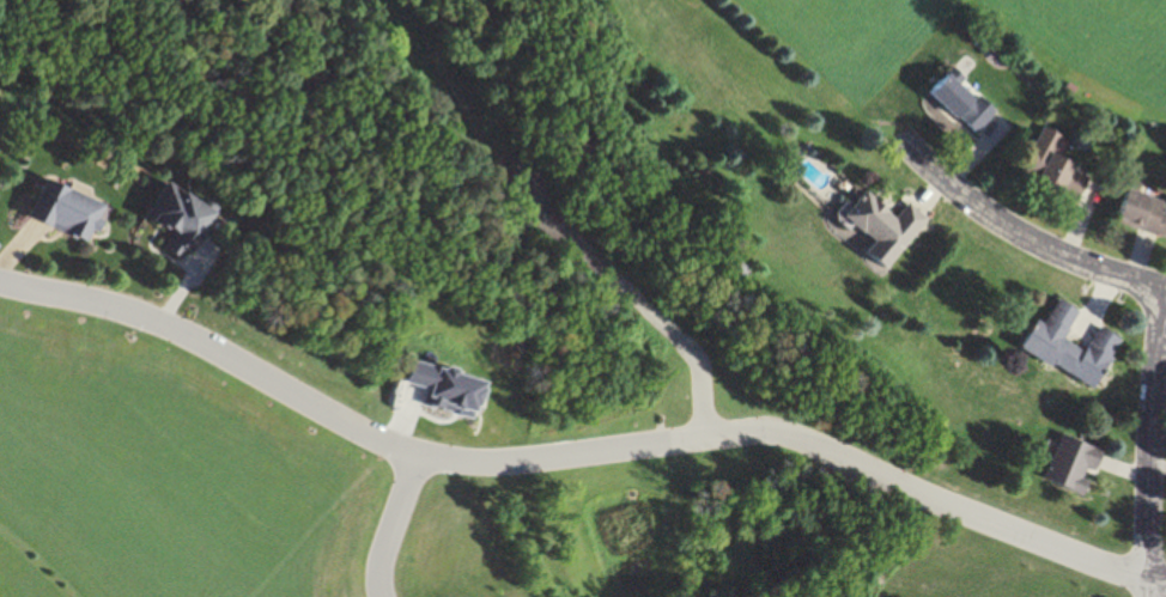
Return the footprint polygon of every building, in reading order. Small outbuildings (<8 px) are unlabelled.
[(934,96),(983,135),(1004,109),(954,70),(934,96)] [(1026,175),(1085,201),(1098,172),(1062,156),(1071,135),(1048,125),(1026,175)] [(36,217),(95,245),(113,206),(55,178),(36,217)] [(223,212),(177,181),(152,217),(178,235),(170,248),(190,261),(223,212)] [(870,254),(893,270),(927,221),(909,208),(904,216),(866,190),(846,219),(878,242),(870,254)] [(1137,193),(1136,194),(1125,192),(1118,225),(1165,235),(1165,199),(1137,193)] [(1026,349),(1097,390),(1126,341),(1103,327),(1089,353),(1067,340),(1083,312),(1062,300),(1047,325),(1042,322),(1026,349)] [(1048,482),(1091,497),(1107,451),(1065,436),(1048,482)]
